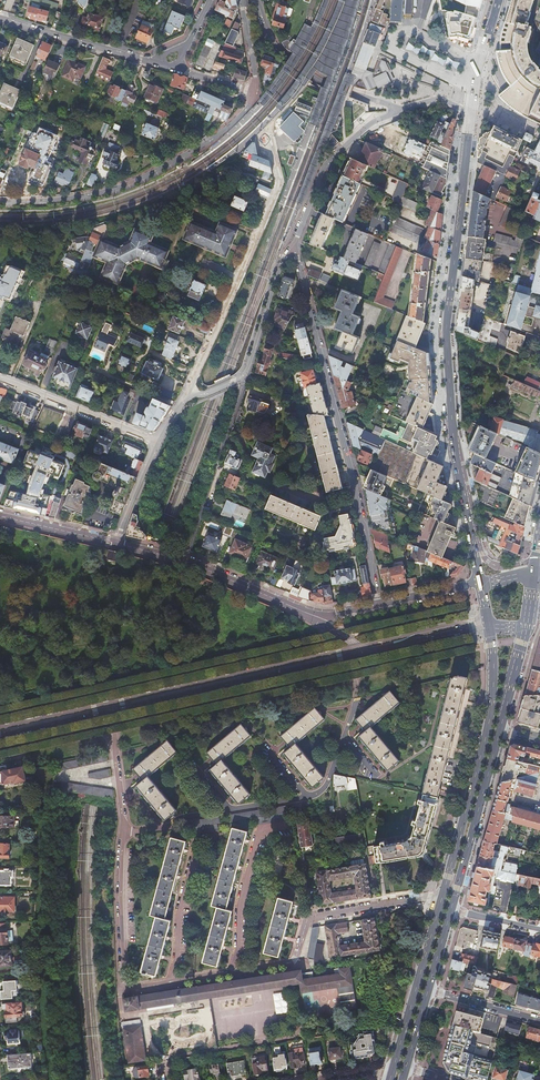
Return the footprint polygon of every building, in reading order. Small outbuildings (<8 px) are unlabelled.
[(46,0),(24,0),(56,11),(59,4),(46,0)] [(76,0),(77,1),(78,1),(78,2),(78,3),(79,4),(79,5),(80,5),(80,6),(81,6),(81,7),(82,7),(82,8),(83,8),(84,9),(88,0),(75,0),(76,0)] [(238,9),(237,0),(226,0),(227,0),(225,4),(220,1),(215,11),(233,20),(238,9)] [(295,64),(307,45),(317,26),(323,12),(328,0),(321,0),(320,4),(309,26),(304,23),(296,37),(288,50),(291,52),(285,61),(277,74),(268,88),(256,101),(262,106),(268,100),(278,88),(286,78),(295,64)] [(327,76),(323,88),(321,87),(308,123),(315,126),(345,46),(347,41),(349,35),(351,30),(353,24),(354,21),(357,10),(360,0),(339,0),(338,3),(337,6),(335,10),(332,16),(329,24),(326,31),(324,35),(320,42),(316,50),(313,55),(310,59),(307,64),(304,68),(296,81),(284,96),(275,107),(281,111),(291,98),(293,99),(303,85),(304,87),(313,74),(317,69),(322,73),(327,76)] [(382,12),(383,10),(380,9),(384,0),(378,0),(370,20),(378,23),(382,12)] [(389,21),(400,22),(402,0),(391,0),(389,21)] [(504,22),(516,26),(513,36),(512,40),(512,45),(512,50),(496,51),(497,58),(499,66),(502,75),(506,81),(511,87),(499,97),(500,98),(501,99),(501,100),(502,101),(503,101),(504,102),(505,103),(506,104),(507,104),(507,105),(508,106),(510,107),(511,108),(513,109),(514,110),(515,111),(515,112),(520,114),(522,115),(530,119),(539,124),(539,0),(511,0),(504,22)] [(285,21),(289,8),(280,5),(276,18),(275,18),(273,24),(275,26),(282,28),(284,27),(286,21),(285,21)] [(462,13),(477,18),(480,10),(482,7),(464,5),(462,13)] [(451,9),(441,6),(447,38),(451,38),(459,36),(470,40),(477,18),(462,13),(451,9)] [(30,19),(36,21),(39,10),(31,8),(30,8),(27,16),(31,17),(30,19)] [(39,10),(36,21),(46,23),(48,13),(39,10)] [(173,11),(167,24),(164,31),(170,34),(171,34),(172,34),(172,33),(175,27),(179,29),(185,16),(178,13),(173,11)] [(382,12),(378,23),(383,25),(386,24),(388,22),(389,18),(386,18),(387,14),(382,12)] [(82,23),(86,25),(85,26),(93,29),(93,30),(94,31),(98,32),(99,31),(103,18),(89,14),(88,18),(84,17),(82,23)] [(241,24),(239,15),(225,43),(233,47),(237,39),(233,37),(239,25),(241,25),(241,24)] [(369,22),(353,66),(363,70),(365,71),(376,42),(381,27),(369,22)] [(153,30),(141,24),(135,38),(147,43),(153,30)] [(208,38),(195,65),(202,67),(214,41),(208,38)] [(416,53),(420,45),(408,39),(404,47),(416,53)] [(16,41),(9,58),(13,60),(14,58),(26,63),(34,45),(21,40),(20,42),(16,41)] [(51,46),(43,42),(37,56),(45,60),(51,46)] [(430,57),(434,48),(423,42),(418,50),(430,57)] [(233,47),(225,43),(219,56),(241,64),(243,58),(240,57),(241,55),(235,53),(234,55),(233,55),(235,48),(233,47)] [(441,65),(446,57),(434,50),(429,59),(441,65)] [(104,55),(104,56),(103,58),(101,63),(95,76),(109,82),(113,73),(105,69),(108,64),(109,65),(111,61),(105,58),(106,55),(104,55)] [(455,70),(459,62),(448,55),(443,63),(455,70)] [(259,63),(264,65),(265,66),(261,80),(268,82),(272,74),(268,73),(272,61),(261,58),(259,63)] [(73,63),(74,61),(69,59),(61,76),(73,81),(75,76),(81,79),(86,67),(76,62),(76,64),(73,63)] [(48,60),(42,75),(45,77),(44,79),(49,81),(50,79),(53,81),(60,65),(48,60)] [(354,76),(351,85),(365,90),(368,89),(369,90),(378,86),(379,88),(391,82),(389,77),(387,73),(390,71),(388,67),(386,62),(379,60),(374,73),(370,72),(367,71),(366,75),(354,76)] [(131,69),(135,70),(138,64),(130,61),(129,64),(132,65),(131,69)] [(225,70),(226,63),(216,61),(214,67),(225,70)] [(234,77),(244,80),(247,73),(236,70),(236,73),(234,72),(232,76),(234,77)] [(187,79),(175,75),(171,86),(184,90),(187,79)] [(121,101),(122,101),(126,90),(122,89),(122,90),(119,89),(120,88),(119,87),(120,85),(116,83),(115,86),(114,87),(111,86),(108,92),(110,93),(109,95),(115,97),(115,98),(116,99),(116,100),(118,101),(121,101)] [(150,83),(144,96),(157,102),(162,89),(150,83)] [(20,93),(16,91),(17,89),(11,87),(4,84),(0,93),(0,105),(1,103),(13,108),(20,93)] [(126,90),(122,101),(128,104),(129,100),(131,101),(130,102),(134,103),(137,96),(133,95),(133,96),(131,95),(133,91),(127,89),(126,90)] [(201,92),(196,89),(195,90),(195,91),(192,97),(198,100),(216,108),(214,111),(213,115),(218,117),(218,118),(227,121),(232,110),(229,108),(231,105),(227,104),(226,106),(223,105),(225,102),(201,92)] [(52,92),(49,91),(44,103),(46,105),(52,92)] [(208,112),(213,115),(214,111),(216,108),(198,100),(192,97),(191,97),(188,104),(193,106),(193,107),(207,113),(208,112)] [(349,105),(368,111),(371,103),(351,97),(349,105)] [(296,110),(310,115),(313,108),(299,102),(296,110)] [(299,126),(303,121),(293,112),(279,128),(294,142),(305,131),(299,126)] [(158,128),(163,117),(157,114),(155,113),(151,122),(150,122),(149,124),(147,123),(141,135),(154,140),(159,128),(158,128)] [(437,141),(442,143),(450,124),(446,122),(448,117),(448,116),(447,115),(448,115),(443,113),(442,114),(438,122),(437,121),(431,136),(438,140),(437,141)] [(454,119),(453,119),(450,124),(442,143),(441,145),(451,150),(453,129),(454,119)] [(59,135),(39,126),(29,151),(41,156),(35,168),(30,182),(42,187),(53,164),(48,161),(59,135)] [(493,128),(491,131),(480,157),(479,157),(477,161),(477,162),(485,165),(507,175),(511,166),(515,157),(523,140),(498,128),(497,128),(494,126),(493,128)] [(480,157),(491,131),(480,138),(479,145),(478,157),(479,157),(480,157)] [(534,136),(526,132),(523,139),(531,142),(534,136)] [(419,141),(421,136),(413,133),(411,138),(410,138),(408,143),(405,149),(403,154),(422,162),(425,156),(427,157),(430,152),(427,151),(430,146),(419,141)] [(332,150),(340,143),(332,135),(326,150),(329,153),(332,150)] [(449,160),(451,150),(441,145),(421,136),(419,141),(430,146),(427,151),(430,152),(427,157),(424,164),(420,162),(418,165),(431,171),(447,178),(449,160)] [(75,141),(73,141),(71,146),(83,151),(79,161),(80,162),(81,163),(82,163),(83,163),(84,164),(85,164),(86,164),(89,159),(91,160),(95,152),(94,150),(86,146),(88,141),(82,138),(80,141),(76,139),(75,141)] [(536,150),(537,150),(535,153),(534,153),(534,152),(528,149),(522,161),(528,164),(529,161),(539,166),(539,141),(536,150)] [(106,157),(103,162),(116,168),(119,162),(116,160),(118,154),(119,155),(119,154),(120,154),(121,152),(121,151),(120,151),(120,150),(119,150),(117,149),(119,146),(109,142),(105,151),(104,150),(102,155),(106,157)] [(258,156),(256,143),(254,143),(245,152),(243,156),(250,159),(248,164),(266,171),(264,177),(268,179),(270,178),(271,175),(270,173),(273,174),(270,161),(258,156)] [(367,143),(366,144),(359,162),(369,166),(374,169),(383,150),(367,143)] [(30,166),(35,168),(41,156),(29,151),(27,149),(20,165),(28,169),(30,166)] [(293,165),(296,156),(291,154),(288,163),(293,165)] [(369,166),(359,162),(351,158),(345,172),(347,173),(345,177),(361,184),(363,179),(362,179),(365,175),(363,174),(365,170),(367,171),(369,166)] [(497,197),(502,186),(503,184),(504,181),(507,176),(507,175),(485,165),(474,191),(492,199),(496,200),(497,198),(497,197)] [(520,170),(511,166),(507,175),(507,176),(515,180),(520,170)] [(66,183),(69,185),(74,173),(70,171),(70,170),(68,168),(67,170),(65,169),(63,174),(59,172),(55,182),(64,185),(64,184),(65,183),(66,183)] [(447,178),(431,171),(423,188),(442,197),(444,192),(443,192),(444,188),(445,185),(447,186),(447,178)] [(91,174),(87,184),(91,186),(95,176),(91,174)] [(344,177),(326,215),(335,219),(343,223),(361,184),(345,177),(344,177)] [(392,200),(400,204),(400,203),(403,196),(408,185),(408,184),(400,181),(392,200)] [(267,199),(271,190),(265,188),(266,187),(260,184),(255,193),(256,193),(257,194),(267,199)] [(502,186),(497,197),(512,203),(514,198),(509,195),(511,190),(502,186)] [(492,199),(474,191),(471,211),(468,237),(483,239),(485,230),(487,230),(487,226),(485,226),(486,223),(487,221),(486,221),(487,213),(488,208),(490,209),(490,205),(488,204),(492,199)] [(539,202),(539,200),(538,199),(539,194),(534,192),(532,197),(526,211),(535,215),(539,202)] [(427,207),(433,210),(437,212),(441,205),(443,200),(432,195),(427,207)] [(248,202),(236,196),(232,206),(244,211),(248,202)] [(422,211),(426,207),(403,196),(400,203),(420,213),(421,211),(422,211)] [(516,210),(515,209),(509,206),(500,225),(508,228),(516,210)] [(430,227),(441,232),(442,227),(442,222),(443,214),(437,212),(433,210),(431,215),(428,213),(426,218),(429,219),(427,225),(430,227)] [(323,214),(310,245),(324,250),(325,249),(323,248),(335,219),(326,215),(323,214)] [(392,223),(421,236),(425,229),(395,216),(392,223)] [(245,220),(243,225),(254,230),(256,225),(245,220)] [(191,223),(192,222),(191,221),(184,239),(186,240),(188,241),(189,240),(193,242),(192,243),(203,247),(205,248),(206,247),(210,249),(209,250),(218,253),(221,255),(221,254),(224,255),(224,256),(226,257),(230,248),(232,243),(235,238),(236,235),(235,234),(237,230),(238,230),(220,222),(220,223),(221,223),(220,226),(219,226),(216,233),(213,231),(213,230),(212,231),(209,230),(210,229),(203,226),(202,227),(200,226),(200,225),(195,223),(194,224),(191,223)] [(104,222),(97,224),(93,233),(90,241),(85,252),(76,273),(86,277),(91,279),(93,272),(92,272),(92,271),(88,270),(94,256),(97,249),(93,248),(95,243),(99,245),(101,240),(103,234),(104,235),(108,226),(105,225),(104,222)] [(392,223),(389,230),(418,243),(421,236),(392,223)] [(429,240),(439,244),(440,236),(441,232),(430,227),(429,230),(429,231),(428,231),(427,234),(425,238),(429,240)] [(363,247),(369,234),(356,228),(344,258),(356,263),(362,250),(362,251),(364,248),(363,247)] [(166,254),(168,254),(169,251),(168,250),(165,249),(164,250),(162,249),(162,248),(157,246),(157,247),(154,245),(154,244),(151,243),(153,237),(145,233),(144,234),(141,233),(142,232),(136,229),(135,231),(134,234),(135,234),(133,237),(132,237),(131,239),(166,254)] [(494,241),(522,249),(526,236),(518,233),(516,241),(512,239),(512,238),(496,234),(494,241)] [(489,262),(493,262),(493,260),(495,248),(487,247),(486,247),(486,244),(487,239),(483,239),(468,237),(468,240),(466,254),(466,257),(466,259),(482,261),(489,262)] [(168,255),(168,254),(166,254),(131,239),(131,240),(168,255)] [(166,259),(168,255),(131,240),(131,241),(130,243),(127,245),(127,243),(122,246),(123,247),(120,249),(118,248),(119,246),(114,244),(114,245),(111,244),(111,243),(108,242),(106,241),(106,243),(101,240),(99,245),(97,249),(94,256),(96,257),(99,259),(100,258),(104,260),(104,261),(107,262),(105,268),(106,269),(105,272),(104,271),(102,275),(101,277),(119,284),(120,283),(121,279),(120,278),(122,276),(123,275),(124,272),(125,271),(124,271),(125,268),(126,269),(128,264),(131,262),(135,260),(135,259),(137,258),(138,258),(139,259),(142,260),(145,261),(148,263),(156,266),(156,265),(160,267),(160,268),(163,269),(165,270),(169,261),(168,261),(168,262),(165,261),(166,259)] [(438,253),(439,244),(429,240),(428,242),(427,242),(427,243),(424,251),(438,257),(438,253)] [(85,252),(90,241),(77,242),(78,250),(80,251),(80,250),(85,252)] [(364,266),(370,269),(381,244),(374,241),(364,266)] [(385,275),(396,246),(390,243),(378,272),(385,275)] [(392,277),(403,249),(396,246),(385,275),(374,302),(392,310),(395,303),(383,298),(392,277)] [(431,273),(432,260),(417,253),(417,255),(413,286),(409,317),(424,323),(426,308),(427,308),(428,304),(426,304),(428,292),(430,277),(431,277),(432,273),(431,273)] [(536,269),(537,270),(536,273),(532,289),(518,284),(518,285),(516,291),(517,292),(531,296),(532,294),(532,293),(539,295),(539,254),(536,269)] [(356,263),(344,258),(341,257),(339,261),(336,260),(335,262),(334,262),(332,269),(358,279),(362,271),(348,265),(349,263),(357,266),(358,264),(356,263)] [(464,274),(463,276),(475,280),(479,281),(479,278),(482,261),(466,259),(464,274)] [(0,275),(0,300),(10,305),(25,272),(8,264),(3,276),(0,275)] [(310,269),(307,275),(328,283),(331,277),(323,274),(310,269)] [(511,283),(518,285),(518,284),(520,276),(514,274),(511,283)] [(284,277),(282,282),(283,283),(278,296),(288,300),(289,299),(293,288),(293,287),(295,280),(294,279),(285,276),(284,277)] [(461,294),(457,331),(478,340),(481,332),(469,327),(473,297),(475,280),(463,276),(461,294)] [(189,296),(200,301),(201,300),(207,285),(195,280),(191,290),(189,295),(189,296)] [(362,299),(362,297),(344,290),(337,308),(344,311),(337,328),(344,331),(338,347),(353,354),(360,338),(353,335),(360,317),(353,314),(360,298),(362,299)] [(20,300),(25,302),(29,294),(23,292),(20,300)] [(531,296),(517,292),(516,296),(515,298),(521,300),(520,300),(521,299),(521,298),(522,298),(523,298),(524,299),(524,300),(523,301),(529,302),(529,300),(531,296)] [(293,302),(302,299),(301,293),(293,295),(292,299),(293,302)] [(515,298),(513,305),(511,304),(505,324),(506,324),(539,336),(539,333),(539,307),(536,306),(535,308),(530,306),(529,311),(527,310),(528,306),(529,302),(523,301),(524,300),(524,299),(523,298),(522,298),(521,298),(521,299),(520,300),(521,300),(515,298)] [(292,316),(295,315),(295,314),(295,313),(294,313),(288,311),(287,312),(278,309),(272,325),(281,328),(280,330),(284,331),(292,316)] [(394,311),(384,335),(398,341),(415,348),(424,323),(409,317),(394,311)] [(20,334),(23,335),(25,336),(31,322),(29,321),(17,316),(11,330),(6,328),(2,338),(5,339),(3,344),(14,349),(20,334)] [(170,329),(182,334),(187,322),(176,317),(170,329)] [(478,340),(505,352),(507,348),(521,354),(525,336),(505,329),(506,324),(505,324),(485,317),(481,332),(478,340)] [(75,334),(79,336),(83,337),(87,339),(92,326),(80,321),(75,334)] [(107,323),(96,346),(101,348),(100,349),(106,352),(110,344),(115,346),(118,340),(108,335),(113,325),(107,323)] [(298,340),(307,338),(305,328),(301,329),(300,324),(294,326),(298,340)] [(149,337),(139,332),(137,336),(131,334),(128,342),(142,348),(144,343),(145,340),(147,341),(149,337)] [(173,333),(163,355),(172,360),(181,342),(180,341),(181,336),(173,333)] [(311,353),(307,338),(298,340),(302,356),(303,355),(304,359),(306,359),(312,358),(311,353)] [(52,355),(58,343),(50,339),(45,351),(52,355)] [(415,348),(398,341),(398,343),(395,349),(394,353),(391,359),(396,360),(400,362),(401,359),(410,363),(410,366),(409,366),(409,370),(410,377),(410,380),(409,380),(409,385),(406,392),(417,398),(434,405),(430,354),(415,348)] [(267,369),(269,363),(270,360),(274,348),(266,346),(265,351),(266,352),(263,361),(260,360),(258,367),(256,372),(266,375),(268,369),(267,369)] [(25,365),(41,373),(42,369),(43,370),(46,368),(48,366),(47,362),(46,362),(48,356),(40,352),(39,353),(34,350),(33,351),(32,351),(31,351),(24,364),(25,365)] [(130,366),(131,363),(133,360),(122,355),(118,365),(128,370),(130,366)] [(348,378),(353,366),(346,364),(345,367),(342,366),(343,362),(329,356),(334,375),(350,383),(352,380),(348,378)] [(141,376),(148,379),(149,376),(159,380),(165,368),(162,367),(163,364),(163,363),(156,360),(155,360),(152,359),(151,359),(150,362),(148,361),(141,376)] [(67,387),(70,388),(78,369),(63,363),(60,362),(57,367),(54,375),(52,381),(55,383),(56,383),(59,384),(60,385),(61,386),(62,386),(66,387),(67,387)] [(39,376),(41,373),(25,365),(23,368),(39,376)] [(299,380),(302,391),(307,388),(309,386),(316,384),(312,370),(301,374),(302,379),(299,380)] [(350,383),(334,375),(338,390),(345,389),(348,390),(351,383),(350,383)] [(108,386),(110,380),(102,376),(99,383),(108,386)] [(538,390),(539,386),(539,383),(527,378),(524,384),(538,390)] [(538,390),(524,384),(515,381),(512,387),(513,388),(513,389),(518,391),(518,390),(535,397),(536,396),(539,397),(539,391),(538,390)] [(329,416),(320,383),(316,384),(309,386),(307,388),(314,415),(325,416),(329,416)] [(96,390),(90,387),(89,389),(82,387),(78,397),(91,402),(96,390)] [(135,400),(138,391),(131,388),(130,393),(123,390),(118,402),(114,400),(112,405),(111,406),(111,407),(111,408),(110,410),(111,410),(111,409),(124,414),(131,398),(135,400)] [(345,389),(338,390),(343,408),(355,405),(351,391),(348,390),(345,389)] [(144,402),(147,395),(138,391),(135,400),(130,411),(133,413),(138,400),(144,402)] [(265,414),(268,408),(270,403),(263,400),(249,396),(248,401),(251,402),(249,410),(249,411),(259,414),(264,416),(265,414)] [(163,418),(171,405),(155,398),(150,408),(149,407),(148,408),(146,412),(147,413),(148,414),(147,416),(138,413),(134,423),(152,430),(155,429),(163,418)] [(427,420),(434,405),(417,398),(406,422),(408,423),(423,429),(427,420)] [(299,413),(290,412),(291,421),(298,422),(299,413)] [(325,416),(314,415),(308,414),(308,415),(307,415),(307,416),(308,416),(327,492),(326,492),(326,493),(344,488),(343,488),(339,472),(339,471),(338,468),(330,435),(329,432),(325,416)] [(539,453),(539,434),(538,434),(539,431),(529,428),(529,427),(494,418),(493,423),(490,422),(488,426),(491,427),(491,430),(497,433),(502,435),(506,437),(511,439),(526,446),(539,453)] [(87,439),(88,439),(92,429),(87,427),(88,426),(78,422),(77,426),(75,426),(74,428),(75,429),(77,430),(75,434),(84,438),(84,439),(85,439),(85,440),(86,440),(86,439),(87,439)] [(377,457),(385,440),(379,437),(372,434),(346,422),(353,447),(362,450),(372,454),(372,455),(377,457)] [(20,448),(23,450),(28,436),(27,432),(24,431),(0,423),(0,441),(20,448)] [(436,439),(437,436),(431,433),(425,431),(423,429),(408,423),(406,429),(403,434),(397,431),(397,432),(397,433),(396,432),(396,433),(397,433),(396,434),(383,428),(383,429),(379,437),(385,440),(397,445),(400,439),(409,443),(406,449),(427,458),(429,453),(438,457),(441,451),(435,448),(437,443),(439,443),(438,440),(436,439)] [(470,451),(472,452),(475,453),(481,456),(486,459),(497,433),(491,430),(481,425),(472,446),(470,451)] [(470,445),(472,446),(481,425),(480,425),(470,445)] [(372,434),(379,437),(383,429),(376,426),(372,434)] [(107,454),(113,440),(105,437),(104,435),(101,434),(99,435),(94,447),(102,451),(103,452),(107,454)] [(447,482),(444,466),(427,458),(406,449),(397,445),(385,440),(377,457),(376,459),(381,464),(416,479),(449,494),(447,482)] [(0,441),(0,457),(14,463),(20,448),(0,441)] [(134,457),(138,459),(142,450),(125,442),(123,447),(126,448),(124,453),(134,457)] [(258,442),(253,453),(259,455),(258,457),(259,458),(255,467),(257,467),(255,472),(261,475),(265,477),(268,471),(270,472),(274,464),(272,463),(275,456),(270,454),(272,448),(258,442)] [(537,480),(539,469),(539,468),(539,453),(526,446),(516,471),(518,472),(537,480)] [(77,452),(64,447),(62,452),(65,454),(65,455),(74,458),(77,452)] [(5,502),(4,506),(37,513),(45,515),(48,516),(51,517),(54,517),(61,499),(55,497),(50,495),(42,493),(40,493),(41,488),(41,487),(42,487),(44,483),(46,476),(48,472),(55,475),(59,477),(64,464),(53,460),(55,455),(52,453),(51,456),(41,452),(40,455),(28,450),(23,463),(24,463),(30,465),(36,467),(32,475),(30,482),(27,494),(10,490),(5,502)] [(230,450),(225,464),(225,465),(237,470),(238,469),(242,460),(235,457),(236,452),(230,450)] [(372,454),(362,450),(358,459),(359,461),(363,462),(367,464),(369,460),(372,454)] [(490,472),(495,463),(492,461),(486,459),(481,456),(475,453),(474,457),(474,458),(472,464),(490,472)] [(137,477),(143,461),(138,459),(134,457),(131,466),(130,466),(129,466),(129,467),(127,471),(128,472),(129,472),(128,473),(137,477)] [(381,464),(376,459),(372,470),(386,476),(400,482),(413,488),(416,479),(381,464)] [(133,486),(137,477),(128,473),(114,467),(107,465),(103,463),(102,466),(100,465),(99,468),(100,469),(99,472),(100,473),(101,477),(108,480),(108,481),(119,486),(117,491),(116,491),(115,491),(115,492),(115,493),(115,494),(116,494),(110,510),(121,514),(129,495),(133,486)] [(474,473),(475,481),(486,486),(492,473),(490,472),(472,464),(474,473)] [(257,467),(255,467),(254,466),(251,473),(260,477),(261,475),(255,472),(257,467)] [(386,476),(372,470),(371,470),(368,476),(368,477),(370,478),(368,484),(365,482),(365,483),(363,487),(364,488),(380,495),(382,491),(382,490),(380,489),(380,487),(381,487),(382,485),(386,476)] [(514,483),(534,492),(537,480),(518,472),(516,480),(514,483)] [(240,478),(230,474),(226,485),(235,489),(240,478)] [(70,488),(65,486),(62,494),(67,496),(65,500),(67,501),(64,508),(70,510),(71,509),(80,513),(83,506),(85,507),(87,502),(86,502),(92,487),(87,485),(88,483),(76,479),(74,485),(72,485),(70,488)] [(443,496),(449,494),(416,479),(413,488),(425,493),(428,495),(442,500),(443,496)] [(514,498),(530,505),(534,492),(514,483),(511,497),(514,498)] [(368,516),(370,528),(387,535),(393,537),(387,504),(389,499),(380,495),(364,488),(369,516),(368,516)] [(272,494),(265,509),(266,509),(315,529),(315,530),(321,516),(321,515),(320,516),(272,495),(272,494)] [(428,506),(425,514),(435,519),(443,501),(442,500),(428,495),(426,502),(428,506)] [(514,522),(524,527),(530,507),(530,505),(514,498),(505,518),(514,522)] [(391,500),(389,499),(387,504),(393,537),(396,538),(389,504),(391,500)] [(233,513),(246,519),(250,510),(227,500),(221,514),(231,518),(233,513)] [(435,519),(437,520),(442,521),(443,519),(445,518),(446,513),(445,513),(447,508),(448,508),(449,505),(448,504),(449,503),(443,501),(435,519)] [(329,552),(335,551),(335,549),(344,547),(344,549),(350,548),(349,545),(353,544),(352,538),(355,538),(354,532),(352,533),(351,523),(352,523),(351,518),(348,518),(348,513),(339,515),(341,524),(335,536),(324,538),(325,541),(323,542),(324,550),(329,549),(329,552)] [(146,537),(146,536),(143,531),(140,530),(140,528),(137,526),(138,522),(139,522),(138,519),(138,515),(134,514),(129,525),(127,535),(132,537),(145,540),(145,539),(147,539),(147,538),(146,537)] [(506,528),(522,535),(524,527),(514,522),(513,525),(511,525),(510,525),(492,518),(491,522),(496,524),(506,528)] [(424,550),(430,553),(442,558),(451,536),(453,537),(454,535),(453,532),(452,532),(454,527),(442,521),(437,520),(432,532),(434,533),(433,537),(430,536),(424,550)] [(222,524),(215,521),(212,528),(219,531),(222,524)] [(517,554),(522,535),(506,528),(496,524),(492,535),(485,533),(487,541),(498,546),(517,554)] [(387,535),(370,528),(371,533),(371,534),(374,535),(376,547),(380,549),(380,548),(390,552),(387,535)] [(221,539),(208,534),(203,546),(217,551),(221,539)] [(237,556),(247,559),(248,557),(251,548),(246,546),(246,545),(246,544),(245,544),(236,540),(232,549),(230,553),(237,556)] [(424,560),(427,561),(427,559),(428,560),(430,553),(424,550),(412,545),(411,549),(414,550),(414,549),(418,551),(418,552),(413,551),(411,561),(416,562),(416,561),(423,562),(424,560)] [(119,553),(109,550),(107,560),(116,562),(119,553)] [(273,570),(278,558),(262,551),(256,563),(273,570)] [(445,578),(450,577),(448,568),(449,566),(451,561),(442,558),(430,553),(428,560),(427,559),(427,561),(427,565),(431,565),(431,561),(447,567),(447,570),(446,570),(445,570),(445,578)] [(451,576),(451,577),(457,576),(464,567),(451,561),(449,566),(455,568),(451,576)] [(361,590),(362,596),(371,594),(366,565),(360,566),(363,584),(365,589),(361,590)] [(295,584),(300,571),(288,566),(283,577),(290,580),(289,582),(295,584)] [(404,566),(393,568),(395,583),(405,581),(404,573),(405,572),(404,566)] [(333,584),(336,583),(337,584),(353,581),(353,580),(357,580),(354,569),(350,569),(350,568),(334,571),(335,577),(331,578),(333,584)] [(395,583),(393,568),(387,570),(387,569),(381,570),(382,577),(384,577),(386,585),(395,583)] [(325,603),(325,604),(333,602),(330,585),(321,587),(321,588),(322,589),(322,590),(325,603)] [(314,601),(325,603),(322,590),(319,590),(319,592),(314,593),(311,595),(312,598),(314,597),(314,601)] [(525,695),(539,695),(539,671),(532,669),(525,695)] [(451,677),(422,793),(424,794),(437,797),(467,678),(458,675),(457,679),(451,677)] [(390,691),(356,720),(365,731),(359,737),(388,771),(400,761),(371,727),(400,703),(390,691)] [(521,708),(538,713),(539,705),(539,695),(525,695),(521,708)] [(315,708),(281,737),(290,748),(284,753),(313,787),(325,778),(296,744),(325,719),(315,708)] [(521,708),(518,722),(539,728),(539,713),(538,713),(521,708)] [(241,724),(207,753),(216,764),(210,770),(239,804),(251,794),(222,760),(251,735),(241,724)] [(167,741),(133,770),(142,781),(136,786),(165,821),(177,811),(148,777),(177,752),(167,741)] [(511,745),(507,758),(523,762),(524,758),(519,757),(520,755),(522,756),(522,757),(524,757),(525,755),(527,747),(514,743),(513,744),(511,745)] [(535,760),(536,758),(538,750),(527,747),(525,755),(531,756),(530,759),(535,760)] [(105,754),(58,764),(56,773),(107,762),(105,754)] [(516,778),(517,774),(523,776),(539,773),(539,767),(534,765),(526,763),(523,762),(507,758),(501,782),(516,778)] [(1,785),(8,785),(17,783),(17,784),(29,781),(26,768),(0,773),(0,779),(1,785)] [(108,769),(88,773),(89,778),(99,780),(110,777),(108,769)] [(510,806),(511,804),(506,803),(510,789),(534,796),(539,773),(523,776),(516,778),(501,782),(493,810),(539,823),(539,815),(510,806)] [(356,782),(355,779),(334,774),(334,787),(347,784),(356,782)] [(112,790),(53,781),(51,789),(69,792),(114,799),(112,790)] [(437,798),(437,797),(424,794),(423,799),(420,798),(418,803),(421,804),(417,820),(414,819),(412,823),(415,824),(412,836),(406,841),(401,842),(400,840),(398,841),(398,842),(385,844),(384,841),(380,842),(380,845),(367,847),(368,856),(369,856),(376,855),(377,862),(417,855),(424,849),(439,798),(437,798)] [(539,829),(539,823),(493,810),(485,840),(495,843),(498,843),(505,818),(512,820),(512,821),(539,829)] [(15,828),(15,817),(0,817),(0,828),(15,828)] [(310,821),(298,823),(302,847),(314,845),(310,821)] [(220,908),(205,963),(220,967),(234,912),(229,911),(249,833),(235,829),(214,907),(220,908)] [(157,918),(142,973),(157,977),(172,921),(166,920),(187,842),(172,838),(151,916),(157,918)] [(495,843),(485,840),(484,843),(478,866),(500,870),(503,860),(505,853),(521,856),(522,849),(520,849),(510,846),(502,844),(500,851),(493,850),(495,843)] [(11,857),(11,844),(9,844),(9,843),(1,843),(1,844),(0,844),(0,857),(11,857)] [(377,863),(377,862),(376,855),(369,856),(370,864),(377,863)] [(365,860),(359,861),(359,865),(351,866),(327,870),(316,872),(322,904),(333,903),(356,899),(371,896),(365,860)] [(513,873),(516,873),(518,867),(517,862),(503,860),(500,870),(513,873)] [(478,866),(468,899),(469,900),(486,903),(487,898),(485,897),(487,889),(489,890),(490,889),(492,881),(490,880),(491,875),(493,875),(494,871),(496,871),(496,873),(499,873),(498,877),(502,878),(502,880),(506,881),(506,880),(511,881),(513,873),(500,870),(478,866)] [(11,885),(12,877),(13,877),(13,870),(9,870),(9,869),(5,869),(5,870),(0,870),(0,885),(11,885)] [(538,884),(539,878),(521,874),(516,873),(515,882),(513,889),(518,890),(519,884),(530,887),(531,882),(538,884)] [(3,910),(3,911),(15,912),(15,897),(0,897),(0,909),(3,910)] [(281,898),(267,953),(281,957),(296,902),(281,898)] [(340,946),(336,923),(325,925),(330,958),(380,950),(375,917),(362,919),(365,941),(351,944),(340,946)] [(347,922),(336,923),(340,946),(351,944),(347,922)] [(452,959),(453,959),(465,962),(474,965),(475,965),(477,957),(462,953),(462,951),(465,952),(465,950),(463,950),(463,947),(466,948),(468,942),(474,943),(477,931),(463,927),(460,929),(459,934),(454,951),(452,959)] [(0,929),(0,944),(9,943),(8,941),(8,930),(7,929),(4,929),(0,929)] [(308,959),(313,960),(316,944),(318,930),(313,929),(308,959)] [(497,951),(500,934),(493,932),(489,931),(484,930),(480,947),(485,948),(490,949),(497,951)] [(513,949),(515,939),(506,937),(504,946),(513,949)] [(526,942),(515,939),(513,949),(524,951),(523,954),(525,956),(530,957),(531,954),(531,953),(533,945),(526,943),(526,942)] [(315,966),(323,965),(322,956),(323,945),(316,944),(313,960),(314,960),(315,966)] [(533,945),(531,953),(531,954),(539,956),(539,944),(537,944),(536,945),(533,945)] [(0,951),(0,966),(12,964),(11,950),(0,951)] [(452,959),(450,968),(463,971),(465,962),(453,959),(452,959)] [(489,992),(491,984),(489,982),(491,973),(478,970),(473,969),(472,974),(477,976),(473,989),(484,990),(489,992)] [(300,970),(148,995),(150,1011),(174,1007),(174,1004),(285,986),(287,997),(323,992),(327,1014),(342,1012),(336,976),(335,976),(334,972),(325,973),(326,978),(309,981),(307,976),(302,977),(300,970)] [(517,985),(507,982),(496,979),(497,974),(495,974),(496,971),(492,970),(491,973),(489,982),(491,984),(496,986),(504,990),(503,994),(513,996),(517,985)] [(472,974),(467,973),(464,987),(473,989),(477,976),(472,974)] [(517,985),(518,981),(519,977),(509,974),(508,978),(507,982),(517,985)] [(5,992),(1,992),(2,999),(18,997),(16,980),(4,982),(5,992)] [(493,998),(496,986),(491,984),(489,992),(488,996),(493,998)] [(150,1011),(148,995),(124,999),(126,1012),(147,1008),(148,1012),(150,1011)] [(532,998),(519,995),(516,1006),(529,1010),(532,998)] [(532,998),(529,1010),(539,1013),(539,1000),(532,998)] [(2,1004),(3,1009),(5,1009),(6,1017),(6,1022),(18,1021),(17,1016),(23,1016),(23,1014),(25,1014),(24,1011),(22,1011),(21,1002),(2,1004)] [(177,1016),(182,1048),(200,1045),(195,1013),(177,1016)] [(457,1013),(453,1026),(480,1034),(483,1020),(481,1019),(459,1013),(457,1013)] [(123,1023),(124,1031),(141,1028),(140,1021),(123,1023)] [(510,1023),(507,1033),(517,1035),(520,1026),(510,1023)] [(467,1079),(468,1077),(472,1078),(471,1079),(472,1079),(473,1078),(474,1074),(479,1075),(483,1076),(488,1077),(492,1062),(493,1057),(490,1056),(490,1057),(485,1056),(485,1054),(474,1051),(477,1041),(479,1042),(483,1043),(488,1045),(494,1046),(496,1047),(498,1039),(480,1034),(453,1026),(442,1065),(447,1073),(450,1074),(467,1079)] [(124,1031),(126,1054),(144,1051),(141,1028),(124,1031)] [(539,1031),(530,1028),(527,1039),(537,1041),(539,1031)] [(5,1030),(5,1033),(8,1033),(8,1040),(9,1044),(21,1043),(19,1029),(5,1030)] [(371,1038),(373,1038),(373,1033),(367,1034),(367,1032),(364,1033),(364,1034),(359,1035),(359,1036),(360,1040),(356,1045),(352,1045),(351,1046),(352,1051),(351,1051),(351,1054),(352,1054),(353,1059),(363,1057),(363,1055),(371,1054),(374,1054),(373,1047),(375,1047),(374,1043),(372,1043),(371,1038)] [(280,1046),(272,1048),(273,1055),(274,1063),(273,1063),(275,1071),(277,1072),(281,1071),(282,1070),(283,1070),(282,1068),(287,1067),(286,1060),(285,1060),(284,1056),(281,1056),(280,1046)] [(340,1048),(328,1050),(330,1060),(331,1060),(331,1061),(331,1062),(332,1062),(333,1062),(334,1062),(335,1062),(335,1061),(336,1060),(336,1059),(342,1058),(340,1048)] [(313,1054),(309,1054),(311,1066),(321,1064),(319,1050),(313,1051),(313,1054)] [(144,1051),(126,1054),(128,1065),(146,1063),(144,1051)] [(31,1053),(8,1055),(10,1071),(32,1069),(31,1053)] [(294,1053),(289,1054),(291,1069),(296,1068),(296,1066),(305,1064),(303,1053),(294,1054),(294,1053)] [(257,1059),(252,1060),(255,1076),(256,1075),(257,1076),(258,1076),(259,1075),(263,1074),(263,1072),(267,1071),(266,1062),(265,1062),(264,1057),(257,1058),(257,1059)] [(244,1061),(226,1064),(228,1073),(230,1072),(231,1077),(232,1079),(249,1076),(248,1072),(246,1072),(246,1070),(244,1061)] [(210,1070),(210,1071),(210,1072),(211,1073),(211,1074),(213,1074),(214,1079),(221,1079),(219,1065),(212,1066),(212,1069),(210,1070)] [(180,1068),(181,1073),(183,1073),(184,1079),(187,1079),(199,1079),(198,1070),(190,1071),(189,1066),(180,1068)] [(147,1067),(138,1068),(139,1078),(148,1077),(147,1067)] [(507,1071),(496,1068),(493,1078),(499,1079),(505,1079),(507,1071)] [(534,1079),(531,1079),(532,1075),(519,1071),(516,1079),(534,1079)]
